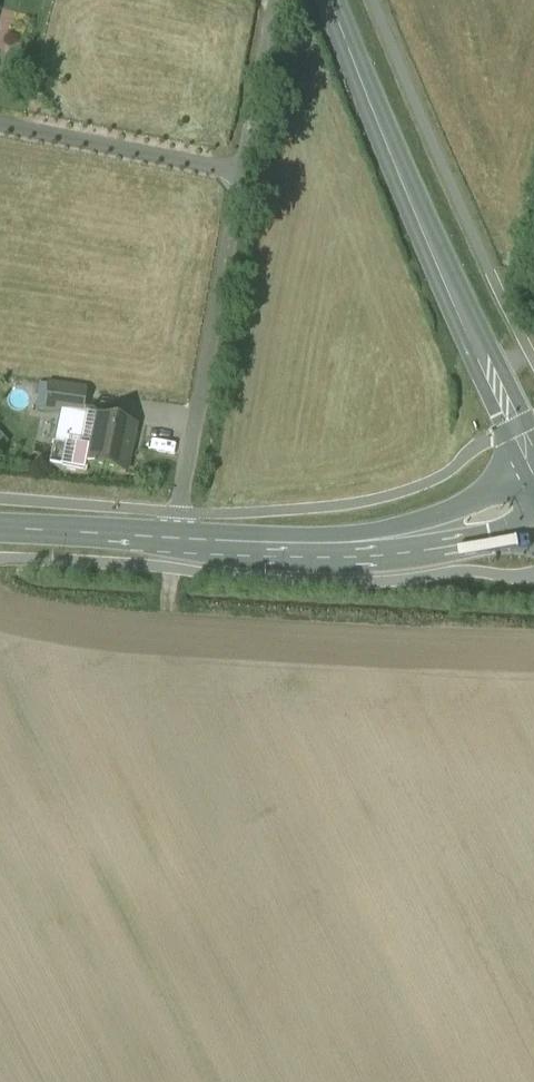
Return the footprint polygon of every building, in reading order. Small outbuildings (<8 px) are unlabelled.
[(86,390),(49,385),(45,412),(82,418),(86,390)] [(135,427),(94,418),(88,451),(54,444),(50,467),(86,474),(88,467),(126,474),(135,427)]
